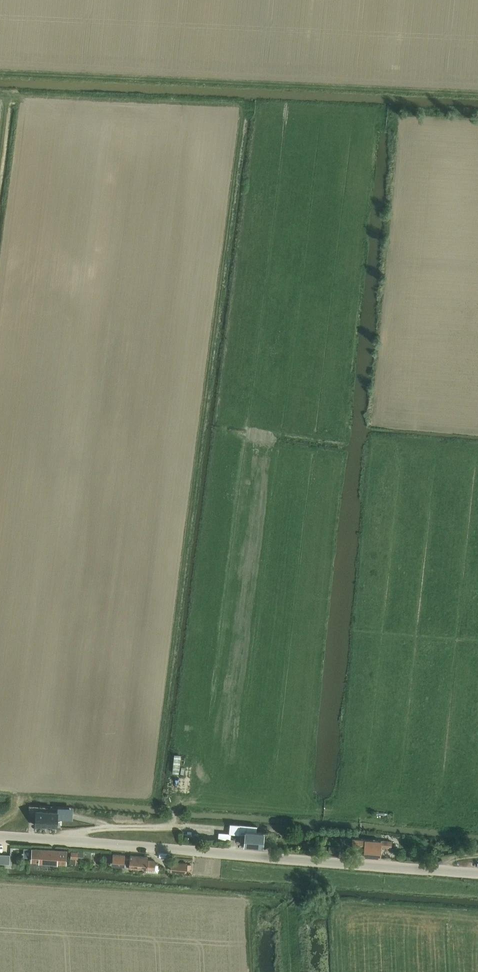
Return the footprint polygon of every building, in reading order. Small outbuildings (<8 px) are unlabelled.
[(30,808),(29,819),(36,819),(36,821),(36,826),(58,828),(58,827),(58,820),(59,811),(46,811),(46,809),(46,807),(34,806),(31,806),(30,806),(30,808)] [(230,826),(230,834),(231,834),(240,834),(240,824),(233,824),(230,823),(230,824),(230,826)] [(241,825),(241,833),(242,833),(241,840),(245,840),(245,844),(245,846),(263,848),(263,847),(267,847),(269,845),(269,841),(268,839),(264,838),(264,833),(260,832),(257,832),(258,826),(246,825),(241,825)] [(219,833),(218,840),(231,841),(231,835),(231,834),(230,834),(219,833)] [(391,848),(392,841),(382,841),(353,839),(352,848),(364,849),(364,856),(381,858),(381,848),(391,848)] [(25,848),(24,856),(32,856),(32,861),(66,863),(67,850),(33,848),(33,849),(25,848)] [(84,857),(84,853),(72,852),(71,864),(76,864),(76,858),(78,858),(78,857),(84,857)] [(10,863),(10,855),(0,854),(0,863),(10,863)] [(130,859),(125,859),(125,856),(113,855),(112,865),(124,866),(124,865),(130,866),(130,867),(147,868),(147,871),(158,872),(159,865),(155,864),(155,860),(148,860),(149,857),(131,856),(130,859)] [(187,865),(187,863),(172,862),(171,870),(187,872),(187,865)]
